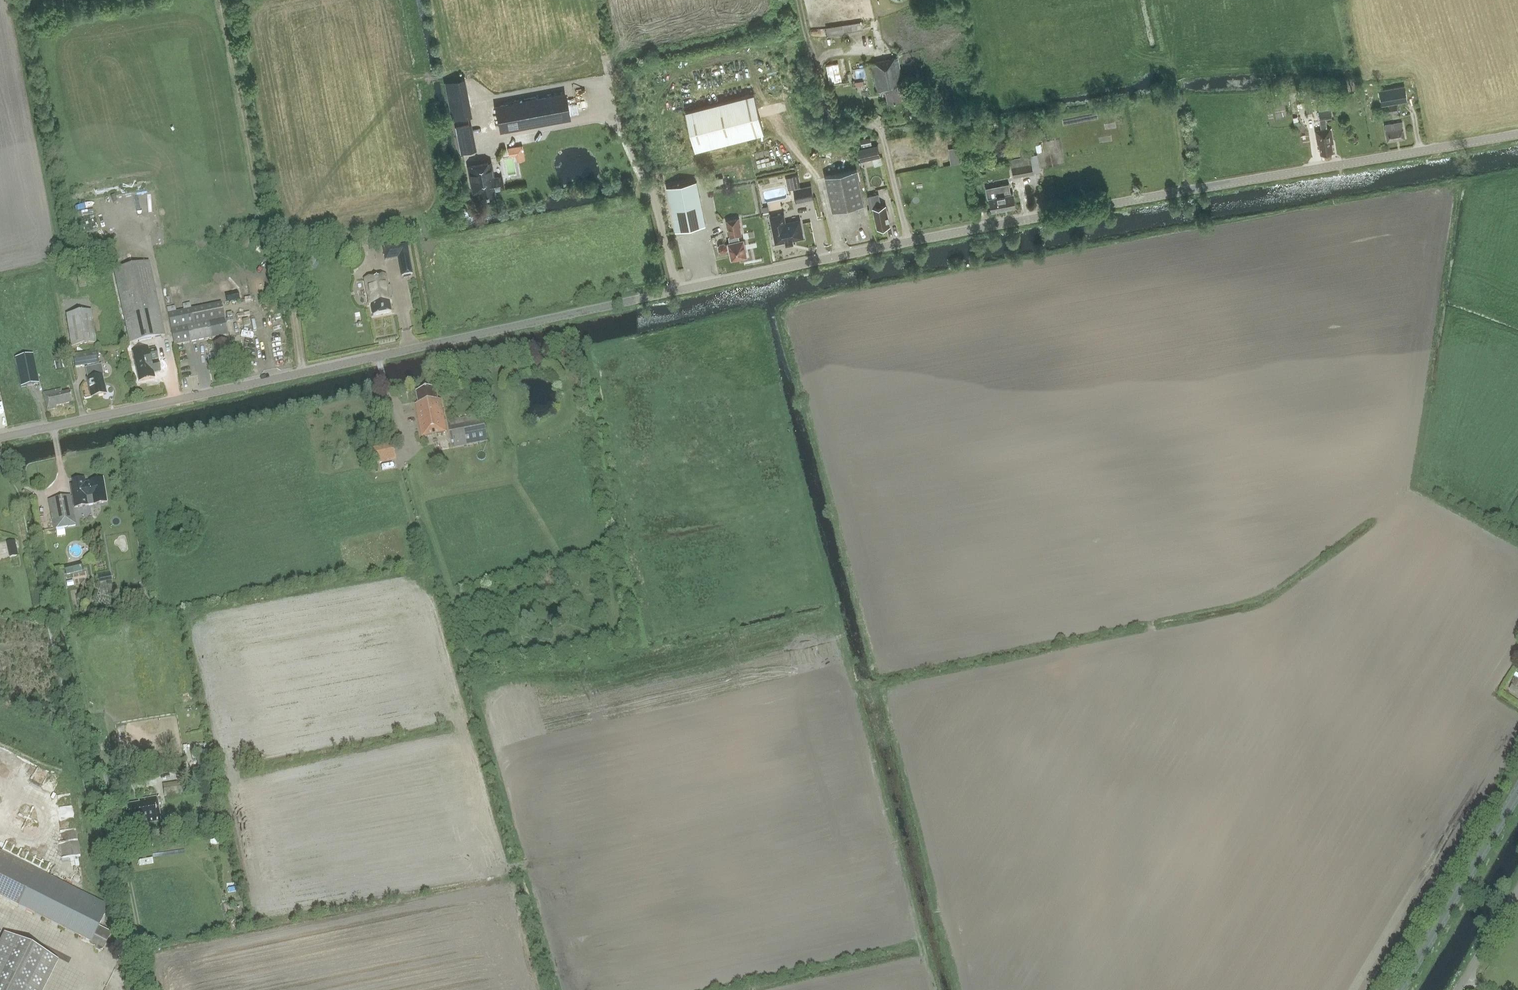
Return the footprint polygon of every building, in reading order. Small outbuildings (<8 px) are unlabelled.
[(826,24),(827,33),(864,31),(863,22),(826,24)] [(888,102),(906,98),(898,58),(872,63),(878,92),(886,91),(888,102)] [(833,82),(843,79),(838,62),(828,64),(833,82)] [(759,75),(782,69),(781,63),(757,70),(759,75)] [(471,115),(466,77),(445,80),(450,118),(471,115)] [(1404,86),(1380,90),(1382,105),(1407,101),(1404,86)] [(1313,112),(1311,100),(1314,99),(1313,90),(1303,91),(1307,113),(1313,112)] [(564,94),(497,107),(501,130),(568,117),(564,94)] [(754,94),(686,111),(696,151),(764,133),(754,94)] [(1396,105),(1396,104),(1385,106),(1386,107),(1387,115),(1398,113),(1396,105)] [(1321,129),(1316,130),(1318,143),(1319,143),(1321,154),(1333,152),(1331,141),(1333,141),(1331,128),(1327,129),(1326,119),(1332,118),(1331,110),(1319,111),(1320,120),(1321,129)] [(1388,141),(1405,138),(1402,123),(1385,125),(1388,141)] [(862,148),(872,146),(870,138),(860,140),(862,148)] [(516,160),(525,159),(523,144),(507,146),(508,156),(516,155),(516,160)] [(878,145),(858,149),(861,162),(881,157),(878,145)] [(949,147),(952,164),(964,162),(961,145),(949,147)] [(492,189),(504,187),(502,177),(493,179),(491,165),(488,163),(469,166),(473,186),(479,185),(482,197),(493,195),(492,189)] [(1032,164),(1012,167),(1014,177),(1034,173),(1032,164)] [(833,211),(864,204),(857,169),(825,176),(833,211)] [(697,181),(667,187),(676,231),(706,225),(697,181)] [(1009,184),(986,188),(988,200),(990,199),(992,211),(1016,207),(1013,194),(1011,194),(1009,184)] [(811,185),(794,189),(796,203),(814,199),(811,185)] [(880,207),(877,194),(867,196),(870,209),(873,208),(878,228),(890,226),(886,205),(880,207)] [(787,243),(793,242),(793,240),(803,238),(800,221),(785,223),(784,215),(771,217),(776,243),(787,241),(787,243)] [(728,249),(730,249),(732,260),(747,256),(744,241),(740,241),(739,236),(742,235),(740,227),(741,226),(739,219),(726,221),(728,229),(729,229),(731,237),(729,237),(730,244),(729,244),(729,245),(727,245),(725,244),(720,245),(719,247),(719,251),(722,253),(726,252),(728,249)] [(396,247),(401,276),(412,274),(407,245),(396,247)] [(113,270),(129,343),(165,336),(149,262),(113,270)] [(371,305),(373,316),(392,312),(390,302),(392,302),(391,298),(393,297),(391,286),(390,287),(387,274),(363,279),(369,306),(371,305)] [(237,291),(225,294),(227,302),(238,299),(237,291)] [(167,308),(175,345),(228,335),(222,303),(191,309),(190,303),(182,305),(183,310),(176,312),(175,306),(167,308)] [(66,315),(71,347),(96,344),(91,311),(66,315)] [(219,369),(231,366),(229,356),(243,353),(240,340),(229,342),(228,342),(214,345),(217,359),(210,360),(212,369),(219,368),(219,369)] [(151,362),(158,361),(156,349),(149,351),(149,350),(133,353),(139,382),(155,378),(151,362)] [(97,351),(73,355),(74,367),(98,363),(97,351)] [(39,384),(33,355),(15,358),(21,387),(39,384)] [(85,368),(88,380),(87,380),(92,398),(106,395),(102,376),(103,376),(101,365),(85,368)] [(419,405),(416,406),(422,437),(447,432),(441,401),(439,402),(436,388),(417,392),(419,405)] [(57,406),(72,403),(70,391),(62,393),(61,390),(45,394),(48,410),(57,408),(57,406)] [(482,414),(448,421),(453,449),(488,442),(482,414)] [(368,448),(372,465),(396,460),(392,443),(368,448)] [(73,485),(71,485),(74,508),(88,506),(88,505),(93,505),(107,503),(103,480),(89,482),(89,483),(82,484),(81,479),(73,481),(73,485)] [(52,521),(74,517),(70,495),(48,500),(52,521)] [(15,541),(7,542),(10,558),(18,556),(15,541)] [(1510,690),(1517,695),(1517,681),(1515,678),(1512,683),(1514,684),(1510,690)] [(195,776),(209,773),(208,767),(194,769),(195,776)] [(177,782),(162,784),(165,797),(179,795),(177,782)] [(143,823),(161,820),(157,797),(139,800),(139,803),(128,805),(131,824),(142,822),(143,823)] [(90,943),(91,942),(95,943),(94,945),(95,945),(94,947),(95,950),(99,952),(102,950),(103,949),(110,934),(98,928),(108,907),(0,853),(0,897),(90,943)] [(58,961),(4,934),(0,942),(0,989),(43,989),(58,961)]
